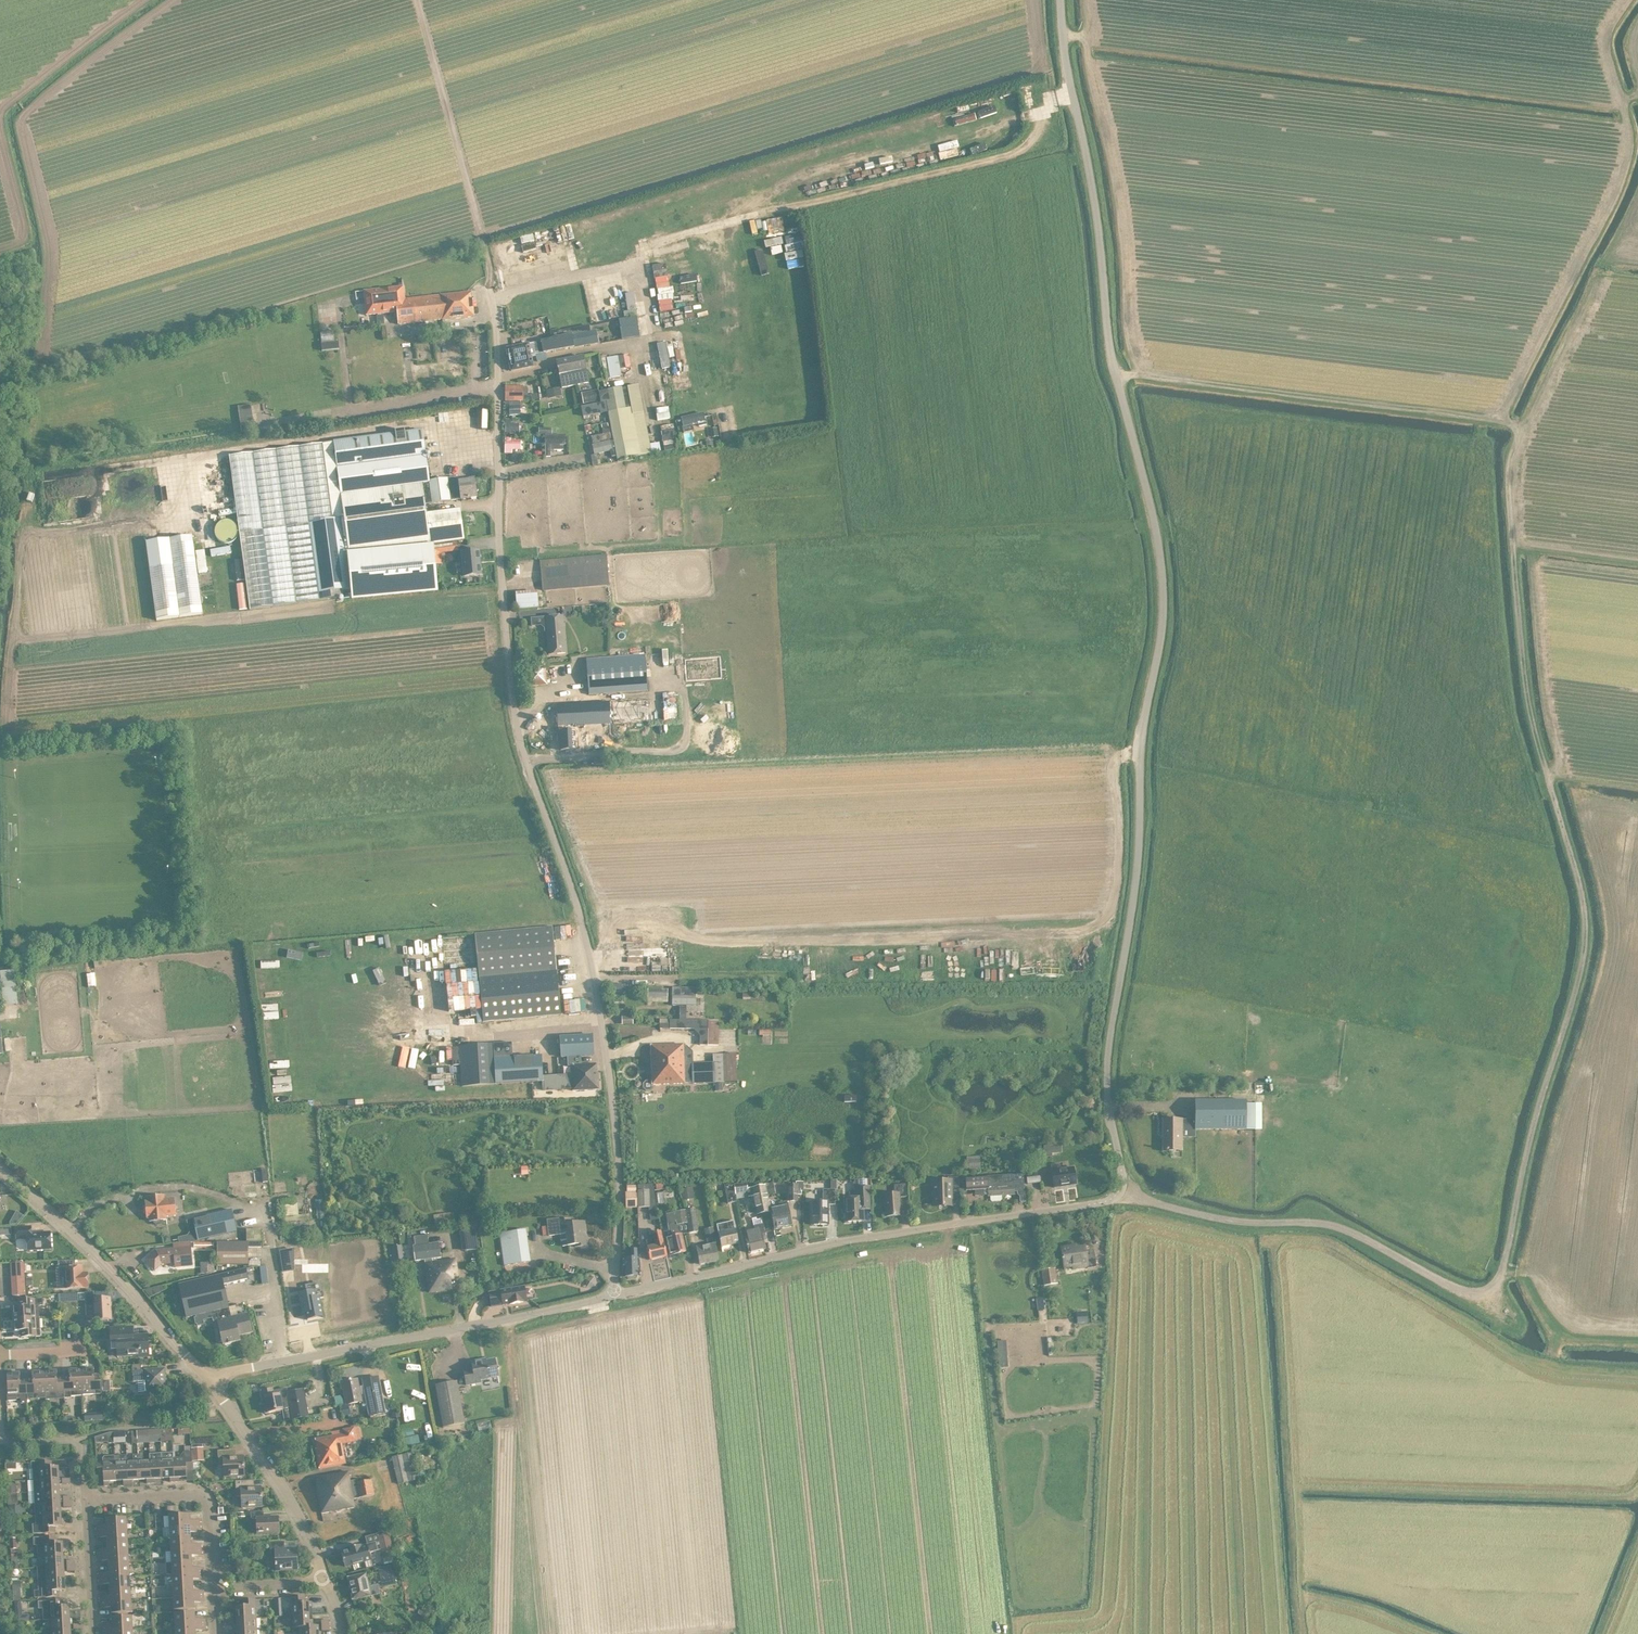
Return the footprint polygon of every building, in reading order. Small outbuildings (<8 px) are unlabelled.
[(838,184),(835,172),(824,175),(828,187),(838,184)] [(363,314),(395,311),(396,323),(440,319),(441,319),(472,316),(469,291),(438,294),(437,294),(403,298),(401,285),(361,289),(363,314)] [(634,315),(629,315),(616,317),(619,338),(637,335),(634,315)] [(549,338),(538,340),(541,351),(543,351),(593,342),(597,342),(594,328),(588,329),(587,324),(567,327),(568,334),(549,337),(549,338)] [(320,342),(319,342),(320,349),(337,348),(336,340),(333,341),(320,342)] [(524,343),(507,347),(508,352),(511,370),(525,367),(532,366),(531,361),(530,355),(533,355),(533,353),(541,351),(538,340),(527,342),(524,343)] [(581,355),(554,360),(560,387),(586,382),(581,355)] [(676,363),(679,378),(674,379),(675,384),(680,383),(681,387),(690,386),(685,361),(676,363)] [(611,439),(613,448),(615,458),(649,452),(637,383),(602,389),(604,400),(608,421),(611,435),(611,439)] [(505,385),(504,400),(518,400),(520,400),(520,399),(529,399),(529,394),(525,394),(525,386),(521,386),(505,385)] [(544,389),(546,398),(560,395),(558,386),(544,389)] [(598,401),(604,400),(602,389),(596,390),(596,388),(579,391),(581,403),(598,400),(598,401)] [(508,414),(519,414),(518,400),(504,400),(503,414),(508,414)] [(579,405),(581,415),(593,412),(604,411),(606,410),(604,401),(579,405)] [(236,404),(238,420),(251,418),(249,402),(236,404)] [(606,421),(604,411),(593,412),(595,423),(606,421)] [(679,418),(680,426),(693,423),(694,426),(698,425),(697,422),(703,421),(701,413),(679,418)] [(251,418),(238,420),(239,425),(238,425),(239,431),(253,429),(251,418)] [(509,423),(509,418),(504,418),(503,436),(505,436),(505,432),(508,432),(508,433),(518,433),(518,423),(509,423)] [(609,435),(611,435),(608,421),(599,423),(601,432),(589,435),(590,442),(609,438),(609,435)] [(659,424),(662,449),(674,447),(674,442),(675,442),(672,422),(659,424)] [(332,442),(227,456),(248,609),(336,597),(341,596),(340,589),(348,589),(349,597),(436,589),(434,563),(432,545),(432,543),(462,539),(459,513),(425,518),(423,503),(459,499),(475,496),(474,490),(475,490),(476,489),(477,487),(477,485),(476,484),(474,483),(473,483),(472,478),(457,480),(456,476),(428,479),(420,429),(331,440),(332,442)] [(549,433),(543,434),(543,444),(543,455),(549,455),(549,449),(549,444),(561,443),(563,443),(563,433),(549,433)] [(519,448),(520,440),(508,440),(508,435),(506,435),(506,437),(503,437),(503,452),(510,452),(510,448),(519,448)] [(610,448),(613,448),(611,439),(608,440),(608,439),(590,443),(592,454),(611,450),(610,448)] [(144,540),(154,619),(201,613),(190,534),(144,540)] [(456,542),(442,543),(443,551),(457,549),(456,542)] [(476,550),(460,551),(462,575),(479,573),(476,550)] [(539,567),(541,590),(607,584),(604,554),(539,560),(539,567)] [(543,626),(547,654),(564,652),(561,614),(528,617),(528,626),(543,626)] [(643,654),(609,656),(584,658),(587,693),(646,689),(643,654)] [(718,656),(683,658),(684,680),(720,678),(718,656)] [(554,704),(556,725),(557,725),(558,731),(556,731),(556,741),(559,741),(559,749),(573,748),(577,748),(576,724),(602,723),(601,701),(554,704)] [(473,933),(477,977),(481,1021),(559,1013),(551,926),(473,933)] [(1,1005),(16,1003),(12,969),(0,970),(0,999),(1,1005)] [(668,1019),(658,1019),(658,1027),(660,1027),(660,1023),(668,1023),(668,1027),(669,1027),(691,1028),(701,1028),(705,1028),(716,1028),(716,1019),(706,1019),(684,1019),(684,1010),(684,1005),(694,1005),(698,1005),(698,1004),(698,998),(694,998),(694,992),(694,986),(670,986),(670,993),(670,998),(670,1005),(677,1005),(677,1019),(668,1019)] [(645,996),(665,996),(666,988),(645,987),(645,996)] [(476,1044),(457,1045),(459,1086),(478,1085),(494,1084),(494,1083),(541,1080),(541,1089),(570,1088),(571,1089),(597,1088),(596,1070),(595,1070),(595,1063),(580,1064),(579,1055),(591,1055),(591,1044),(590,1034),(558,1036),(559,1046),(560,1056),(566,1056),(566,1064),(569,1064),(570,1073),(541,1075),(540,1067),(540,1054),(510,1056),(509,1042),(502,1042),(476,1044)] [(681,1043),(649,1044),(650,1084),(683,1082),(683,1081),(691,1081),(691,1082),(692,1082),(692,1081),(691,1062),(691,1050),(685,1045),(681,1045),(681,1043)] [(712,1062),(691,1062),(692,1081),(692,1082),(723,1081),(722,1067),(735,1066),(736,1066),(736,1052),(712,1053),(712,1062)] [(1080,1094),(1075,1103),(1080,1105),(1085,1096),(1080,1094)] [(1194,1118),(1181,1118),(1161,1118),(1161,1150),(1181,1150),(1181,1136),(1193,1136),(1193,1128),(1244,1128),(1244,1099),(1194,1099),(1194,1118)] [(1060,1151),(1059,1143),(1042,1144),(1042,1155),(1050,1154),(1050,1151),(1060,1151)] [(964,1158),(965,1168),(979,1167),(978,1157),(964,1158)] [(1048,1163),(1052,1186),(1075,1183),(1072,1165),(1059,1166),(1058,1162),(1048,1163)] [(1024,1170),(1026,1183),(1039,1181),(1037,1168),(1024,1170)] [(961,1176),(959,1177),(959,1181),(962,1182),(963,1188),(986,1187),(987,1194),(1012,1193),(1012,1190),(1023,1190),(1022,1173),(998,1174),(962,1176),(961,1176)] [(949,1189),(956,1188),(956,1175),(945,1176),(945,1179),(930,1179),(931,1204),(949,1204),(949,1189)] [(791,1184),(787,1184),(786,1200),(796,1201),(796,1193),(801,1193),(802,1180),(794,1180),(794,1184),(791,1184)] [(732,1183),(733,1193),(744,1192),(743,1191),(745,1191),(744,1182),(732,1183)] [(770,1182),(764,1183),(764,1185),(766,1193),(774,1192),(772,1184),(770,1182)] [(735,1200),(733,1193),(731,1183),(722,1183),(726,1201),(735,1200)] [(900,1215),(899,1197),(905,1196),(904,1183),(893,1184),(893,1193),(883,1194),(884,1216),(900,1215)] [(650,1184),(635,1185),(636,1207),(654,1206),(650,1184)] [(762,1184),(745,1187),(747,1195),(752,1194),(755,1212),(762,1211),(768,1210),(770,1210),(769,1206),(766,1193),(764,1185),(763,1185),(763,1184),(762,1184)] [(679,1188),(681,1199),(693,1197),(691,1186),(679,1188)] [(861,1202),(868,1201),(868,1186),(855,1186),(856,1195),(852,1195),(852,1197),(844,1198),(845,1221),(862,1220),(861,1202)] [(827,1204),(834,1204),(834,1189),(822,1189),(822,1201),(810,1201),(810,1224),(827,1224),(827,1204)] [(625,1190),(624,1190),(624,1207),(635,1206),(635,1190),(625,1190)] [(161,1219),(165,1219),(164,1215),(174,1214),(172,1197),(163,1198),(162,1195),(145,1196),(146,1200),(144,1200),(144,1205),(142,1205),(143,1213),(145,1212),(145,1217),(147,1217),(147,1220),(151,1220),(152,1222),(154,1224),(155,1224),(158,1224),(159,1223),(161,1222),(161,1219)] [(296,1214),(295,1198),(278,1199),(280,1222),(308,1219),(307,1213),(296,1214)] [(321,1198),(314,1199),(316,1218),(323,1218),(321,1198)] [(778,1204),(769,1206),(770,1210),(772,1219),(773,1227),(791,1224),(786,1200),(777,1202),(778,1204)] [(684,1209),(681,1210),(685,1232),(696,1230),(693,1208),(688,1208),(684,1209)] [(230,1209),(211,1213),(191,1218),(195,1232),(196,1239),(197,1239),(234,1230),(230,1209)] [(15,1210),(8,1222),(8,1224),(14,1224),(22,1215),(15,1210)] [(667,1229),(662,1230),(664,1237),(668,1255),(677,1252),(683,1251),(679,1233),(685,1232),(681,1210),(680,1210),(678,1210),(664,1213),(667,1229)] [(753,1229),(742,1231),(746,1245),(747,1251),(764,1248),(760,1232),(762,1232),(759,1218),(755,1219),(754,1216),(750,1217),(753,1229)] [(547,1235),(557,1234),(559,1245),(566,1244),(566,1245),(573,1244),(574,1246),(585,1245),(584,1230),(582,1221),(569,1222),(569,1218),(556,1219),(556,1218),(545,1220),(547,1235)] [(715,1224),(716,1231),(720,1245),(737,1242),(734,1228),(731,1221),(715,1224)] [(25,1237),(26,1249),(49,1248),(48,1231),(30,1232),(29,1225),(14,1226),(15,1238),(25,1237)] [(713,1238),(711,1226),(702,1229),(704,1240),(706,1240),(707,1243),(695,1246),(698,1263),(717,1260),(713,1242),(713,1238)] [(644,1240),(645,1245),(649,1259),(665,1255),(661,1241),(658,1230),(651,1232),(652,1238),(644,1240)] [(195,1232),(176,1236),(177,1241),(197,1241),(197,1239),(196,1239),(195,1232)] [(416,1235),(417,1244),(426,1243),(425,1234),(416,1235)] [(144,1259),(153,1269),(162,1261),(173,1260),(173,1266),(191,1264),(188,1241),(171,1243),(172,1248),(154,1250),(144,1259)] [(246,1264),(246,1246),(259,1246),(259,1241),(246,1241),(215,1241),(215,1264),(246,1264)] [(453,1258),(438,1260),(438,1257),(439,1257),(437,1241),(426,1243),(417,1244),(411,1245),(413,1260),(423,1259),(423,1262),(428,1291),(450,1288),(450,1280),(457,1278),(453,1258)] [(1072,1268),(1086,1266),(1086,1267),(1094,1266),(1092,1249),(1083,1250),(1083,1246),(1070,1248),(1069,1246),(1060,1247),(1063,1266),(1071,1265),(1072,1268)] [(291,1248),(278,1250),(282,1270),(291,1269),(291,1248)] [(635,1275),(638,1275),(638,1274),(639,1274),(639,1272),(638,1272),(637,1249),(627,1250),(627,1258),(621,1258),(622,1276),(625,1275),(627,1277),(634,1277),(635,1275)] [(63,1267),(64,1287),(86,1286),(85,1272),(81,1272),(80,1266),(73,1266),(73,1258),(56,1259),(56,1268),(63,1267)] [(1055,1282),(1053,1267),(1039,1269),(1042,1284),(1055,1282)] [(216,1315),(217,1319),(216,1319),(221,1343),(238,1339),(237,1334),(250,1331),(246,1312),(230,1316),(227,1307),(222,1283),(246,1278),(244,1268),(177,1284),(185,1316),(194,1314),(194,1316),(192,1316),(194,1322),(195,1322),(196,1324),(202,1323),(201,1318),(216,1315)] [(23,1275),(9,1275),(10,1294),(24,1293),(23,1275)] [(492,1294),(488,1294),(490,1305),(503,1303),(502,1300),(502,1299),(505,1298),(505,1299),(506,1304),(525,1300),(522,1286),(492,1291),(492,1294)] [(152,1287),(143,1290),(148,1296),(155,1292),(152,1287)] [(322,1316),(318,1297),(318,1295),(317,1295),(317,1296),(314,1297),(313,1289),(312,1289),(312,1291),(305,1292),(297,1293),(297,1292),(296,1292),(300,1313),(301,1313),(301,1311),(303,1311),(305,1319),(306,1319),(306,1317),(320,1314),(321,1316),(322,1316)] [(92,1291),(85,1291),(83,1291),(84,1320),(109,1318),(108,1296),(92,1297),(92,1291)] [(11,1306),(12,1318),(33,1317),(33,1309),(37,1309),(37,1304),(41,1304),(41,1298),(23,1299),(23,1305),(11,1306)] [(1086,1313),(1075,1313),(1075,1322),(1086,1321),(1086,1313)] [(33,1317),(12,1318),(13,1330),(25,1329),(25,1336),(39,1335),(38,1324),(34,1324),(33,1317)] [(137,1354),(137,1356),(147,1355),(146,1334),(132,1334),(131,1326),(108,1327),(109,1341),(115,1341),(115,1355),(137,1354)] [(462,1370),(465,1384),(479,1382),(479,1379),(496,1376),(495,1369),(497,1366),(494,1365),(493,1358),(479,1361),(479,1359),(469,1361),(471,1368),(462,1370)] [(139,1363),(131,1364),(131,1381),(136,1380),(136,1390),(138,1392),(140,1394),(144,1393),(144,1389),(155,1388),(155,1389),(165,1389),(165,1379),(164,1379),(163,1367),(139,1369),(139,1363)] [(92,1367),(80,1368),(81,1389),(88,1389),(88,1393),(100,1392),(99,1379),(92,1379),(92,1367)] [(68,1374),(61,1374),(62,1395),(63,1397),(74,1396),(74,1390),(81,1389),(80,1368),(67,1368),(68,1374)] [(55,1369),(43,1370),(44,1391),(51,1391),(51,1395),(62,1395),(61,1374),(55,1374),(55,1369)] [(31,1375),(24,1375),(25,1397),(32,1396),(32,1392),(44,1391),(43,1370),(30,1371),(31,1375)] [(25,1397),(24,1375),(18,1376),(18,1371),(5,1372),(6,1393),(5,1393),(6,1400),(15,1399),(15,1397),(19,1397),(19,1402),(26,1402),(25,1397)] [(339,1378),(344,1403),(346,1403),(360,1400),(361,1403),(365,1402),(368,1416),(383,1413),(375,1377),(361,1380),(362,1385),(356,1386),(354,1375),(339,1378)] [(107,1379),(99,1379),(100,1390),(107,1389),(107,1379)] [(433,1385),(442,1426),(463,1422),(454,1380),(433,1385)] [(271,1387),(259,1390),(263,1413),(267,1412),(280,1409),(280,1408),(288,1406),(290,1419),(299,1417),(306,1416),(301,1389),(293,1390),(286,1392),(285,1387),(271,1390),(271,1387)] [(344,1403),(339,1404),(341,1415),(346,1414),(348,1414),(346,1403),(344,1403)] [(340,1443),(354,1440),(352,1427),(340,1429),(341,1434),(313,1439),(315,1448),(314,1449),(317,1468),(344,1463),(340,1443)] [(159,1432),(158,1432),(158,1433),(159,1440),(171,1440),(170,1432),(166,1432),(166,1428),(159,1428),(159,1432)] [(411,1428),(399,1430),(400,1436),(412,1434),(411,1428)] [(140,1429),(135,1430),(135,1442),(141,1441),(147,1441),(147,1434),(146,1429),(140,1429)] [(124,1442),(123,1430),(111,1431),(112,1437),(112,1442),(124,1442)] [(202,1459),(201,1446),(190,1447),(191,1460),(202,1459)] [(222,1465),(223,1476),(242,1475),(241,1454),(231,1455),(231,1448),(216,1449),(217,1465),(222,1465)] [(182,1455),(171,1456),(173,1481),(177,1480),(177,1476),(185,1476),(184,1469),(190,1469),(190,1456),(189,1450),(182,1451),(182,1455)] [(171,1451),(159,1452),(161,1477),(168,1477),(169,1481),(173,1481),(171,1456),(171,1451)] [(417,1478),(410,1451),(390,1456),(396,1483),(417,1478)] [(141,1452),(136,1453),(138,1478),(145,1478),(145,1482),(149,1482),(148,1458),(142,1459),(141,1452)] [(148,1452),(148,1458),(149,1482),(154,1482),(154,1477),(161,1477),(159,1452),(148,1452)] [(131,1459),(125,1459),(126,1483),(130,1483),(130,1479),(138,1478),(136,1453),(131,1453),(131,1459)] [(114,1480),(113,1454),(103,1455),(101,1457),(101,1461),(95,1461),(96,1474),(102,1474),(102,1485),(107,1484),(107,1480),(114,1480)] [(124,1454),(113,1454),(114,1480),(121,1479),(122,1484),(126,1483),(125,1459),(124,1454)] [(30,1461),(31,1479),(57,1477),(57,1466),(50,1466),(50,1460),(30,1461)] [(352,1507),(351,1498),(373,1494),(370,1478),(356,1481),(355,1478),(347,1480),(346,1472),(314,1477),(316,1486),(315,1486),(319,1513),(352,1507)] [(31,1479),(32,1491),(58,1489),(57,1477),(31,1479)] [(240,1495),(240,1506),(260,1505),(259,1485),(249,1485),(248,1479),(234,1480),(234,1496),(240,1495)] [(14,1482),(5,1483),(6,1492),(15,1491),(14,1482)] [(32,1491),(33,1503),(59,1501),(58,1489),(32,1491)] [(15,1491),(6,1492),(6,1503),(16,1502),(15,1491)] [(33,1503),(33,1514),(59,1513),(59,1501),(33,1503)] [(20,1515),(20,1504),(6,1505),(7,1516),(20,1515)] [(255,1517),(255,1532),(277,1531),(276,1516),(262,1516),(262,1510),(249,1510),(249,1517),(255,1517)] [(59,1513),(33,1514),(34,1523),(31,1523),(31,1533),(54,1531),(53,1525),(60,1525),(59,1513)] [(167,1514),(168,1526),(198,1525),(198,1519),(188,1520),(187,1513),(167,1514)] [(94,1525),(95,1531),(125,1529),(124,1517),(104,1518),(105,1524),(94,1525)] [(168,1526),(168,1538),(189,1537),(188,1531),(198,1530),(198,1525),(168,1526)] [(105,1536),(106,1542),(126,1541),(125,1529),(95,1531),(95,1536),(105,1536)] [(376,1532),(363,1535),(365,1543),(368,1551),(379,1548),(381,1558),(392,1555),(387,1532),(376,1534),(376,1532)] [(36,1543),(36,1555),(61,1553),(61,1541),(54,1542),(54,1535),(32,1537),(32,1544),(36,1543)] [(168,1538),(169,1550),(199,1548),(199,1543),(189,1543),(189,1537),(168,1538)] [(274,1554),(275,1570),(295,1569),(295,1552),(291,1553),(290,1547),(283,1548),(282,1540),(268,1541),(269,1554),(274,1554)] [(96,1548),(96,1554),(126,1552),(126,1541),(106,1542),(106,1548),(96,1548)] [(346,1549),(339,1550),(343,1567),(370,1559),(367,1551),(368,1551),(365,1543),(360,1544),(359,1544),(346,1547),(346,1549)] [(169,1550),(170,1562),(190,1560),(190,1554),(200,1554),(199,1548),(169,1550)] [(107,1559),(107,1565),(127,1564),(126,1552),(96,1554),(96,1560),(107,1559)] [(36,1566),(62,1565),(61,1553),(36,1555),(37,1566),(36,1566)] [(170,1562),(170,1573),(201,1572),(200,1566),(190,1567),(190,1560),(170,1562)] [(97,1572),(97,1577),(128,1576),(127,1564),(107,1565),(107,1571),(97,1572)] [(346,1578),(345,1578),(350,1599),(368,1595),(377,1593),(376,1586),(375,1583),(379,1582),(380,1585),(380,1587),(393,1584),(389,1564),(375,1567),(376,1570),(373,1571),(374,1576),(366,1578),(365,1571),(345,1576),(346,1578)] [(36,1566),(36,1578),(63,1577),(62,1565),(36,1566)] [(170,1573),(171,1585),(191,1584),(191,1578),(201,1577),(201,1572),(170,1573)] [(108,1582),(108,1588),(128,1587),(128,1576),(97,1577),(98,1583),(108,1582)] [(63,1577),(36,1578),(37,1589),(33,1589),(33,1597),(57,1595),(57,1589),(63,1589),(63,1577)] [(12,1600),(19,1599),(21,1599),(19,1579),(16,1580),(11,1580),(12,1600)] [(171,1585),(172,1597),(202,1595),(202,1589),(192,1590),(191,1584),(171,1585)] [(98,1595),(99,1601),(129,1599),(128,1587),(108,1588),(109,1595),(98,1595)] [(202,1595),(172,1597),(172,1609),(193,1608),(192,1601),(202,1601),(202,1595)] [(290,1596),(291,1614),(310,1613),(310,1601),(303,1601),(303,1595),(290,1596)] [(234,1605),(235,1617),(254,1616),(253,1598),(240,1599),(241,1605),(234,1605)] [(27,1620),(27,1613),(20,1614),(19,1599),(12,1600),(13,1615),(17,1620),(27,1620)] [(42,1618),(49,1618),(68,1617),(68,1605),(61,1605),(61,1599),(36,1601),(37,1607),(41,1607),(42,1618)] [(129,1599),(99,1601),(99,1606),(109,1606),(110,1612),(130,1611),(129,1599)] [(173,1613),(173,1625),(204,1623),(203,1618),(193,1618),(193,1612),(173,1613)] [(291,1614),(292,1626),(311,1625),(310,1613),(291,1614)] [(100,1623),(100,1629),(131,1627),(130,1615),(110,1616),(110,1623),(100,1623)] [(235,1617),(235,1629),(255,1628),(254,1616),(235,1617)] [(49,1618),(49,1630),(69,1629),(68,1617),(49,1618)] [(174,1633),(194,1633),(194,1629),(204,1629),(204,1623),(173,1625),(174,1633)] [(297,1633),(317,1633),(316,1624),(311,1625),(292,1626),(297,1626),(297,1633)]
